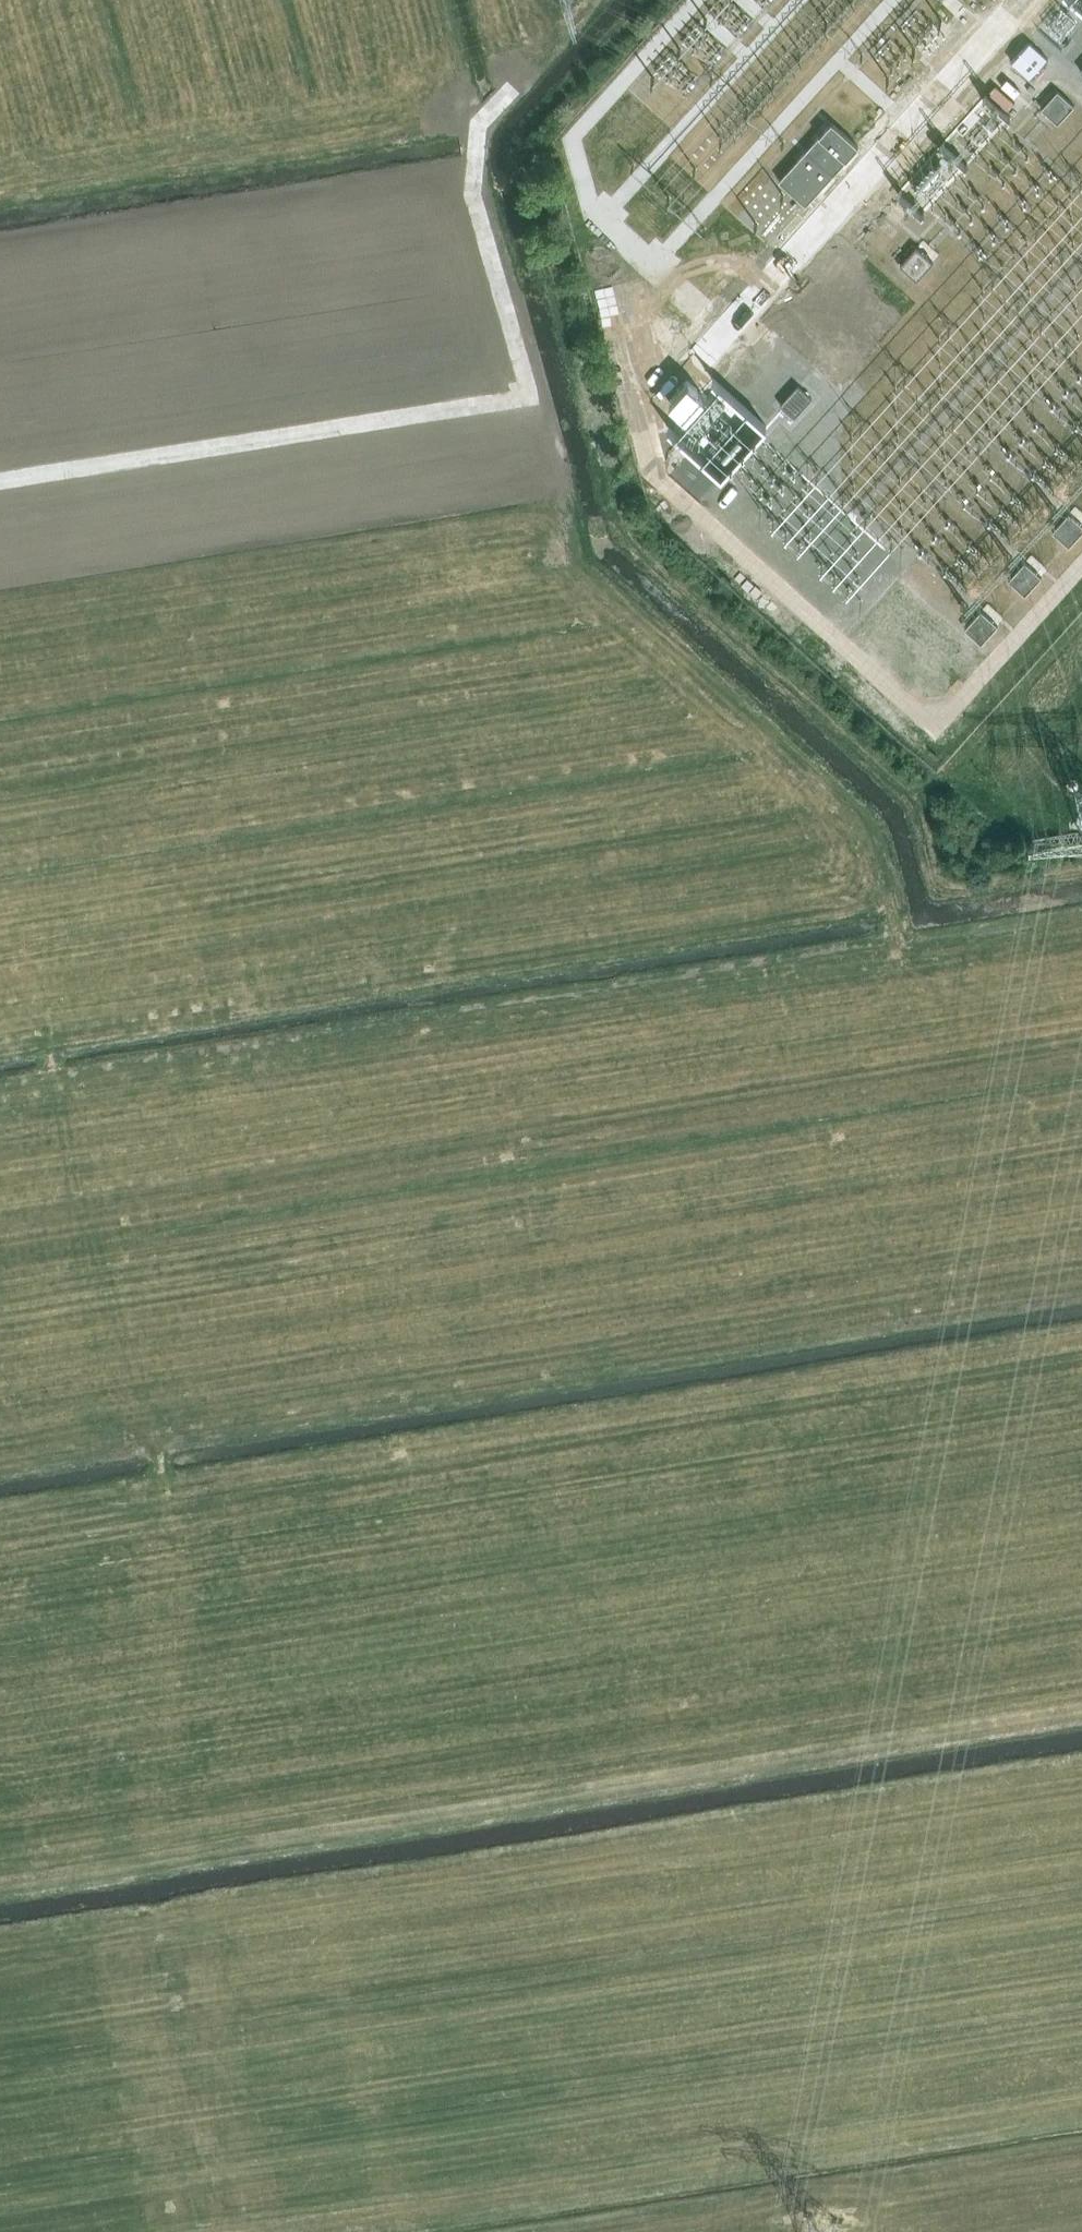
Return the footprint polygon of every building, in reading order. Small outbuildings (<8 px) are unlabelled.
[(1045,20),(1028,39),(1048,56),(1065,36),(1045,20)] [(1057,89),(1041,107),(1058,123),(1074,106),(1057,89)] [(806,151),(779,181),(806,205),(833,176),(859,146),(832,121),(806,151)] [(916,245),(899,264),(917,280),(934,261),(916,245)] [(794,415),(811,397),(798,385),(781,404),(794,415)] [(1053,531),(1070,546),(1081,533),(1081,524),(1070,513),(1053,531)] [(1026,562),(1010,579),(1028,595),(1043,577),(1026,562)] [(982,610),(966,628),(983,644),(1000,626),(982,610)]
